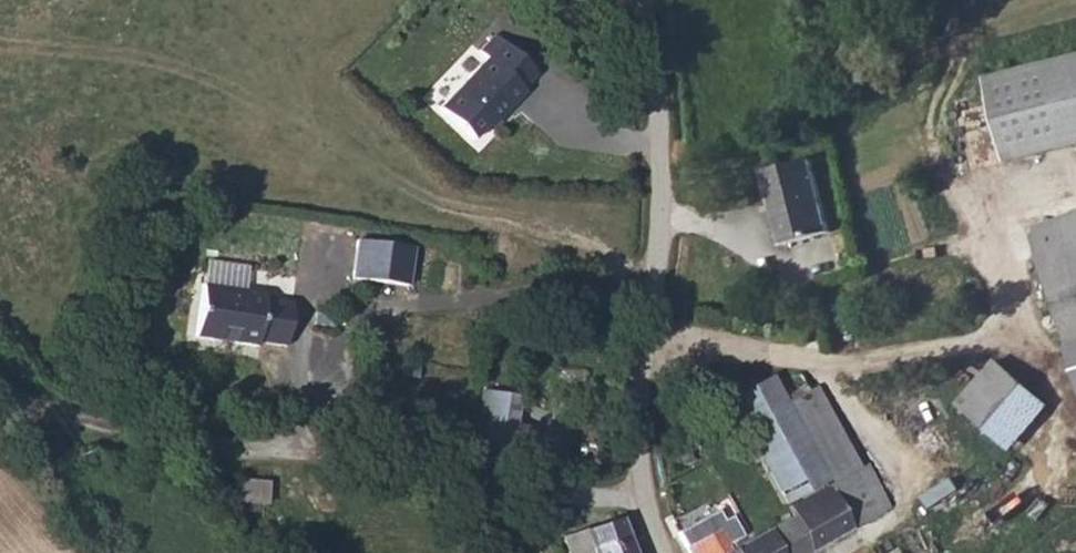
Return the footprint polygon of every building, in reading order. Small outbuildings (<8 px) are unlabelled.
[(487,55),(437,102),(469,136),(484,121),(483,119),(492,110),(497,115),(522,92),(520,89),(535,75),(495,32),(480,47),(487,55)] [(985,80),(1003,164),(1075,147),(1075,58),(985,80)] [(812,163),(767,173),(783,247),(827,238),(812,163)] [(1075,374),(1075,208),(1026,226),(1075,374)] [(405,241),(350,233),(345,272),(400,279),(405,241)] [(280,343),(284,310),(286,295),(260,291),(261,283),(192,272),(183,337),(254,347),(256,340),(280,343)] [(997,360),(958,407),(1014,454),(1051,406),(997,360)] [(782,395),(768,371),(724,395),(779,493),(824,468),(782,395)] [(815,377),(782,395),(824,468),(828,476),(786,499),(789,506),(732,534),(728,537),(738,552),(785,552),(875,506),(896,495),(872,451),(862,457),(815,377)] [(473,443),(534,452),(538,425),(516,422),(520,393),(482,387),(473,443)] [(240,476),(238,499),(268,502),(270,479),(240,476)] [(730,531),(716,504),(687,519),(706,552),(738,552),(728,537),(732,534),(730,531)] [(572,543),(576,552),(636,552),(626,524),(572,543)]
